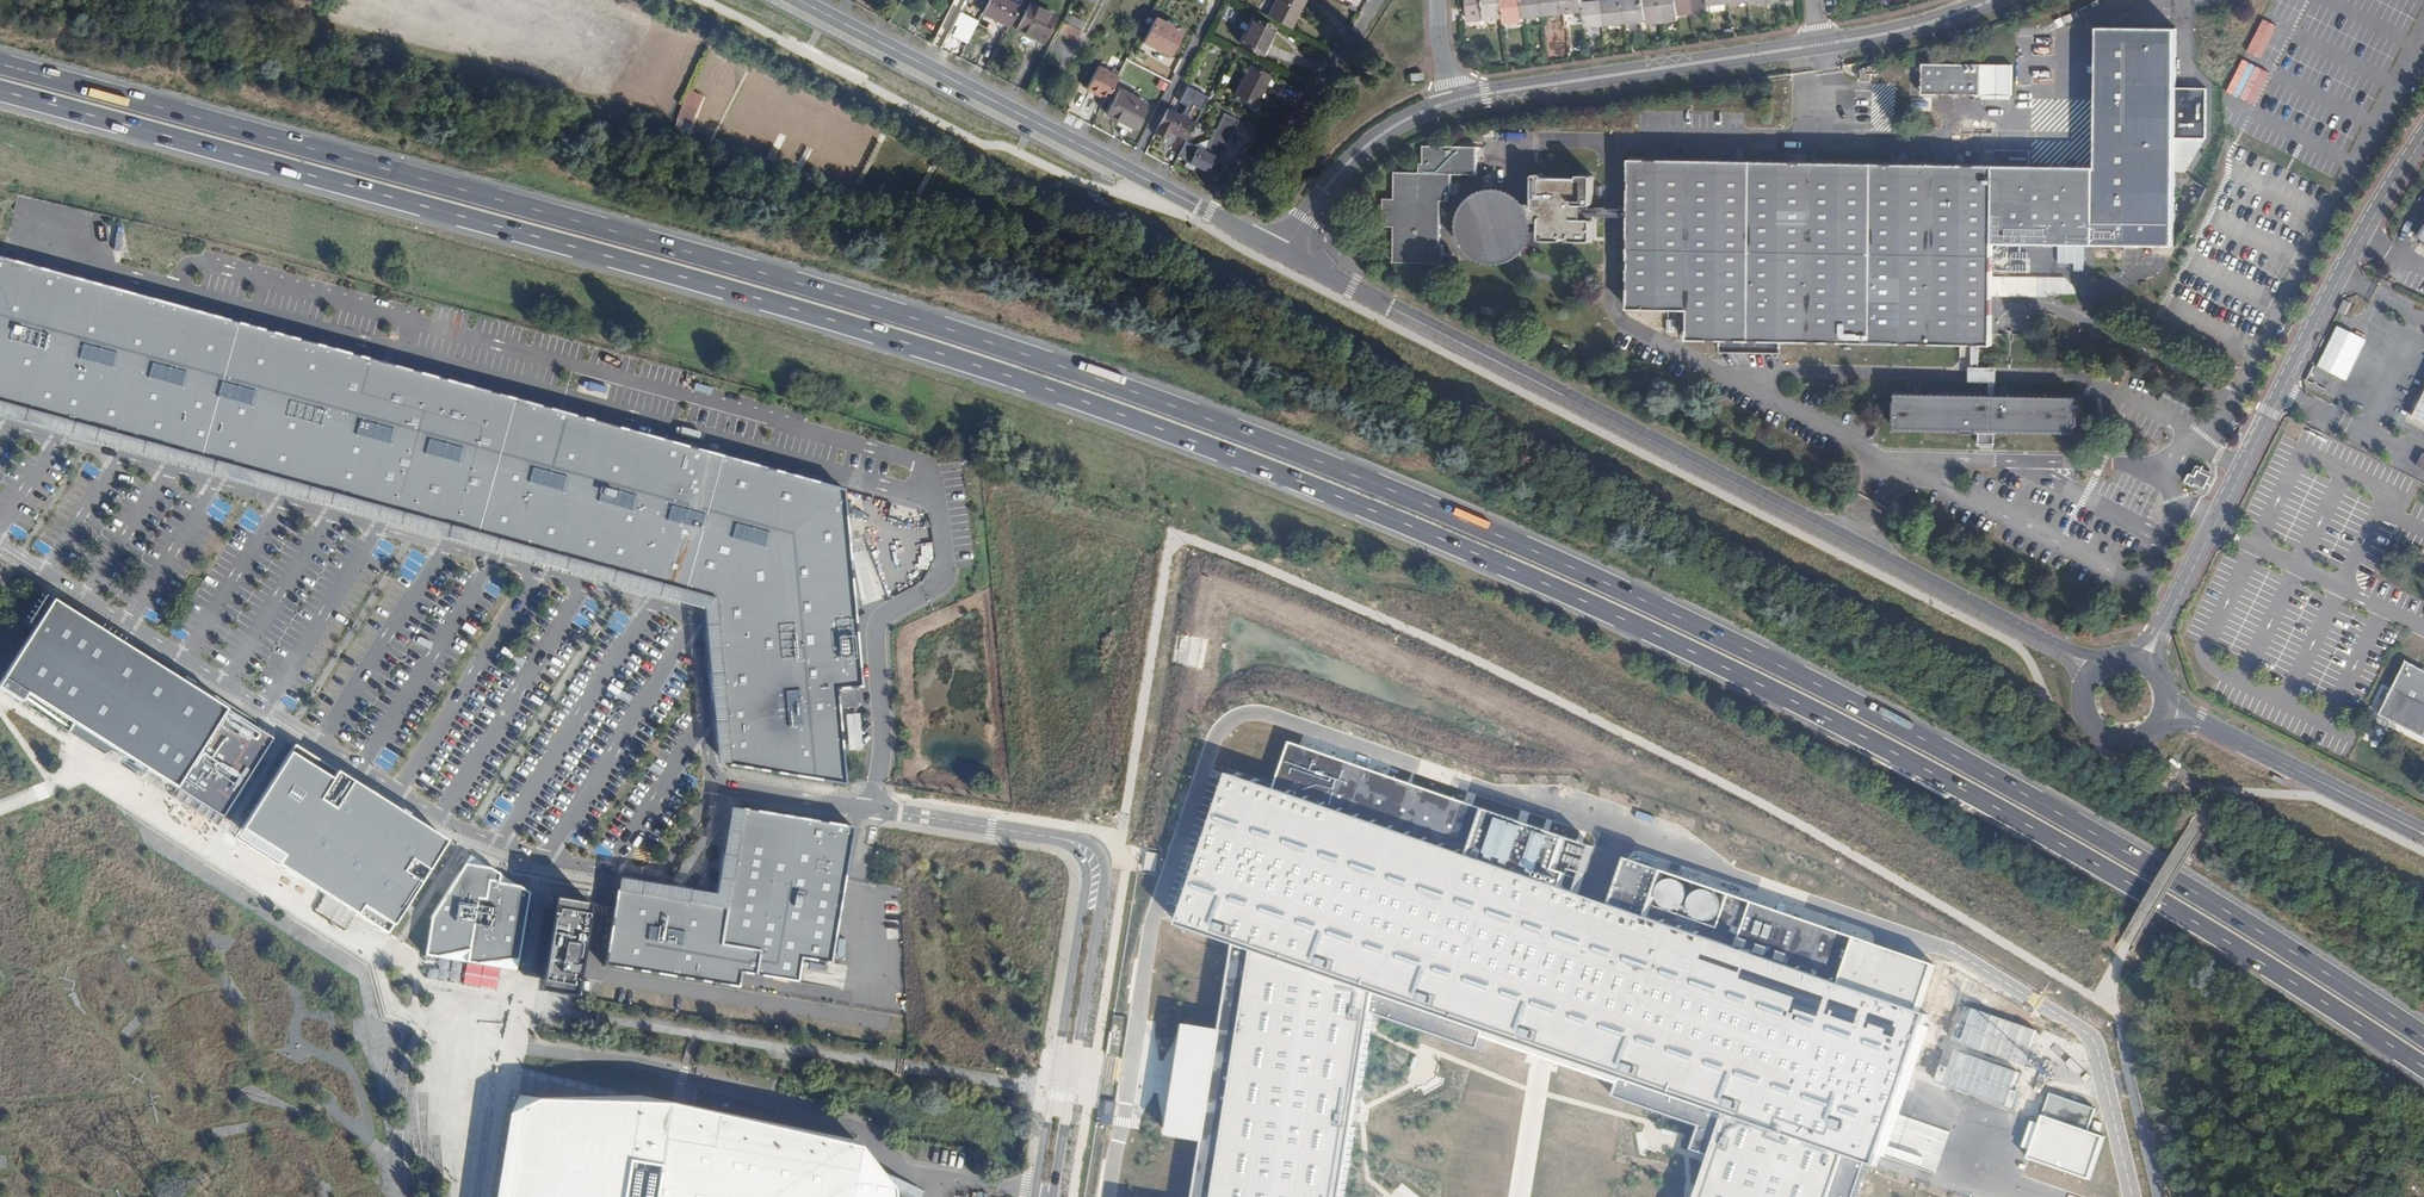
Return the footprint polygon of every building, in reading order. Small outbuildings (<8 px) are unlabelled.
[(982,14),(1008,27),(1019,7),(1006,0),(989,0),(982,14)] [(1265,15),(1288,28),(1302,0),(1273,0),(1265,15)] [(1482,0),(1462,0),(1464,21),(1484,19),(1482,0)] [(1502,0),(1482,0),(1484,19),(1504,17),(1502,0)] [(1504,17),(1504,23),(1523,21),(1523,16),(1522,0),(1502,0),(1504,17)] [(1523,16),(1544,14),(1542,0),(1522,0),(1523,16)] [(1544,14),(1563,12),(1562,0),(1542,0),(1544,14)] [(1563,12),(1584,10),(1583,3),(1583,0),(1562,0),(1563,12)] [(1604,1),(1606,24),(1626,22),(1624,0),(1616,0),(1604,1)] [(1626,22),(1646,20),(1645,12),(1644,0),(1624,0),(1626,22)] [(1645,12),(1646,20),(1647,23),(1662,21),(1661,7),(1660,0),(1644,0),(1645,12)] [(1661,7),(1662,21),(1678,20),(1677,14),(1676,0),(1660,0),(1661,7)] [(1677,14),(1693,12),(1692,0),(1676,0),(1677,14)] [(1693,12),(1708,11),(1708,3),(1707,0),(1692,0),(1693,12)] [(1604,1),(1583,3),(1584,10),(1584,14),(1586,26),(1606,24),(1604,1)] [(1029,3),(1016,30),(1041,42),(1054,16),(1029,3)] [(952,44),(964,50),(982,14),(971,7),(952,44)] [(1143,42),(1156,49),(1157,47),(1169,52),(1180,31),(1156,18),(1143,42)] [(1239,43),(1259,53),(1268,37),(1270,38),(1273,32),(1275,29),(1253,18),(1239,43)] [(1062,21),(1057,30),(1075,39),(1080,31),(1062,21)] [(1268,37),(1259,53),(1265,57),(1275,34),(1273,32),(1270,38),(1268,37)] [(2091,248),(2091,250),(2169,251),(2171,33),(2093,32),(2091,169),(2091,248)] [(1157,47),(1156,49),(1167,55),(1169,52),(1157,47)] [(1977,64),(1969,64),(1924,63),(1924,94),(1983,96),(1983,64),(1977,64)] [(1983,64),(1983,96),(2012,96),(2012,65),(1983,64)] [(1250,66),(1235,94),(1254,104),(1269,76),(1250,66)] [(1861,70),(1861,72),(1861,80),(1862,81),(1872,81),(1872,74),(1876,74),(1876,66),(1869,66),(1869,70),(1861,70)] [(1086,90),(1106,100),(1118,77),(1098,67),(1086,90)] [(1201,109),(1207,95),(1187,86),(1181,100),(1201,109)] [(691,120),(702,96),(689,89),(678,114),(691,120)] [(1108,112),(1108,113),(1133,126),(1145,103),(1120,89),(1108,112)] [(1166,110),(1155,133),(1165,139),(1169,132),(1185,140),(1193,124),(1166,110)] [(1477,176),(1476,149),(1423,147),(1423,166),(1418,166),(1418,175),(1394,174),(1394,200),(1383,201),(1382,227),(1394,228),(1393,264),(1443,265),(1444,246),(1440,246),(1441,202),(1446,203),(1445,195),(1451,195),(1451,176),(1477,176)] [(1631,159),(1628,309),(1688,311),(1687,340),(1973,346),(1973,367),(1970,367),(1970,382),(1991,382),(1991,395),(1897,394),(1897,401),(1895,401),(1895,422),(1897,422),(1897,430),(1963,431),(1963,432),(1979,433),(1979,431),(1995,432),(2077,433),(2077,426),(2079,426),(2079,404),(2077,404),(2077,397),(1995,395),(1996,382),(1997,382),(1997,368),(1980,367),(1980,346),(1992,346),(1992,334),(1992,297),(1999,297),(2037,298),(2037,281),(1993,279),(1993,247),(2091,248),(2091,169),(2029,168),(2030,153),(1994,152),(1994,166),(1631,159)] [(1528,218),(1529,222),(1541,223),(1541,238),(1542,241),(1545,241),(1561,241),(1564,238),(1570,238),(1571,241),(1573,242),(1591,242),(1593,240),(1593,222),(1591,220),(1583,219),(1583,216),(1583,208),(1583,205),(1593,205),(1594,177),(1592,175),(1580,175),(1579,178),(1545,178),(1543,174),(1538,174),(1535,174),(1534,176),(1534,204),(1522,204),(1520,204),(1523,207),(1526,212),(1528,218)] [(1528,232),(1529,222),(1528,218),(1526,212),(1523,207),(1520,204),(1516,200),(1511,197),(1504,194),(1493,194),(1487,194),(1482,196),(1477,199),(1471,206),(1467,211),(1464,218),(1463,225),(1463,231),(1465,237),(1470,246),(1475,251),(1481,256),(1486,257),(1492,259),(1500,259),(1506,257),(1513,254),(1517,251),(1521,247),(1524,242),(1527,236),(1528,232)] [(1583,208),(1583,216),(1630,217),(1630,209),(1583,208)] [(2031,265),(2031,250),(2012,251),(2012,265),(2031,265)] [(712,600),(727,766),(845,785),(838,708),(836,690),(854,688),(860,687),(844,490),(0,258),(0,402),(712,600)] [(1979,431),(1979,433),(1979,446),(1994,446),(1995,432),(1979,431)] [(2416,466),(2423,470),(2423,453),(2422,452),(2416,466)] [(47,595),(29,624),(36,628),(54,600),(47,595)] [(0,684),(0,689),(21,703),(27,694),(222,818),(260,760),(252,755),(265,735),(54,600),(36,628),(0,684)] [(2423,737),(2423,672),(2405,664),(2380,718),(2423,738),(2423,737)] [(854,688),(836,690),(838,708),(856,707),(854,688)] [(252,755),(260,760),(272,740),(265,735),(252,755)] [(447,840),(294,744),(240,829),(282,855),(277,864),(388,934),(447,840)] [(1292,745),(1277,789),(1582,893),(1597,848),(1292,745)] [(2369,748),(2361,764),(2377,773),(2386,756),(2369,748)] [(2383,765),(2380,772),(2403,784),(2406,777),(2383,765)] [(1847,1153),(1876,1162),(1933,1011),(1921,1007),(1613,903),(1582,893),(1277,789),(1237,776),(1181,926),(1237,945),(1376,993),(1739,1119),(1847,1153)] [(830,964),(853,826),(741,808),(724,907),(616,889),(603,966),(738,988),(740,973),(797,982),(801,959),(830,964)] [(277,864),(282,855),(240,829),(235,838),(277,864)] [(672,880),(679,885),(708,840),(701,835),(672,880)] [(469,854),(463,863),(488,866),(469,854)] [(1613,903),(1921,1007),(1937,966),(1628,859),(1613,903)] [(488,866),(463,863),(430,916),(424,955),(515,970),(528,892),(518,885),(497,882),(498,874),(488,866)] [(498,874),(497,882),(518,885),(498,874)] [(568,899),(552,897),(549,913),(566,916),(568,899)] [(589,903),(568,899),(566,916),(549,913),(538,982),(536,990),(556,994),(559,977),(576,980),(589,903)] [(1237,945),(1197,1196),(1338,1196),(1376,993),(1237,945)] [(576,980),(559,977),(556,994),(573,996),(576,980)] [(2051,1094),(2043,1117),(2088,1131),(2097,1109),(2051,1094)] [(892,1188),(856,1141),(636,1095),(536,1098),(519,1095),(507,1113),(493,1196),(893,1196),(892,1188)] [(2088,1131),(2043,1117),(2028,1159),(2090,1179),(2105,1136),(2088,1131)] [(1847,1153),(1739,1119),(1711,1196),(1832,1196),(1847,1153)]
